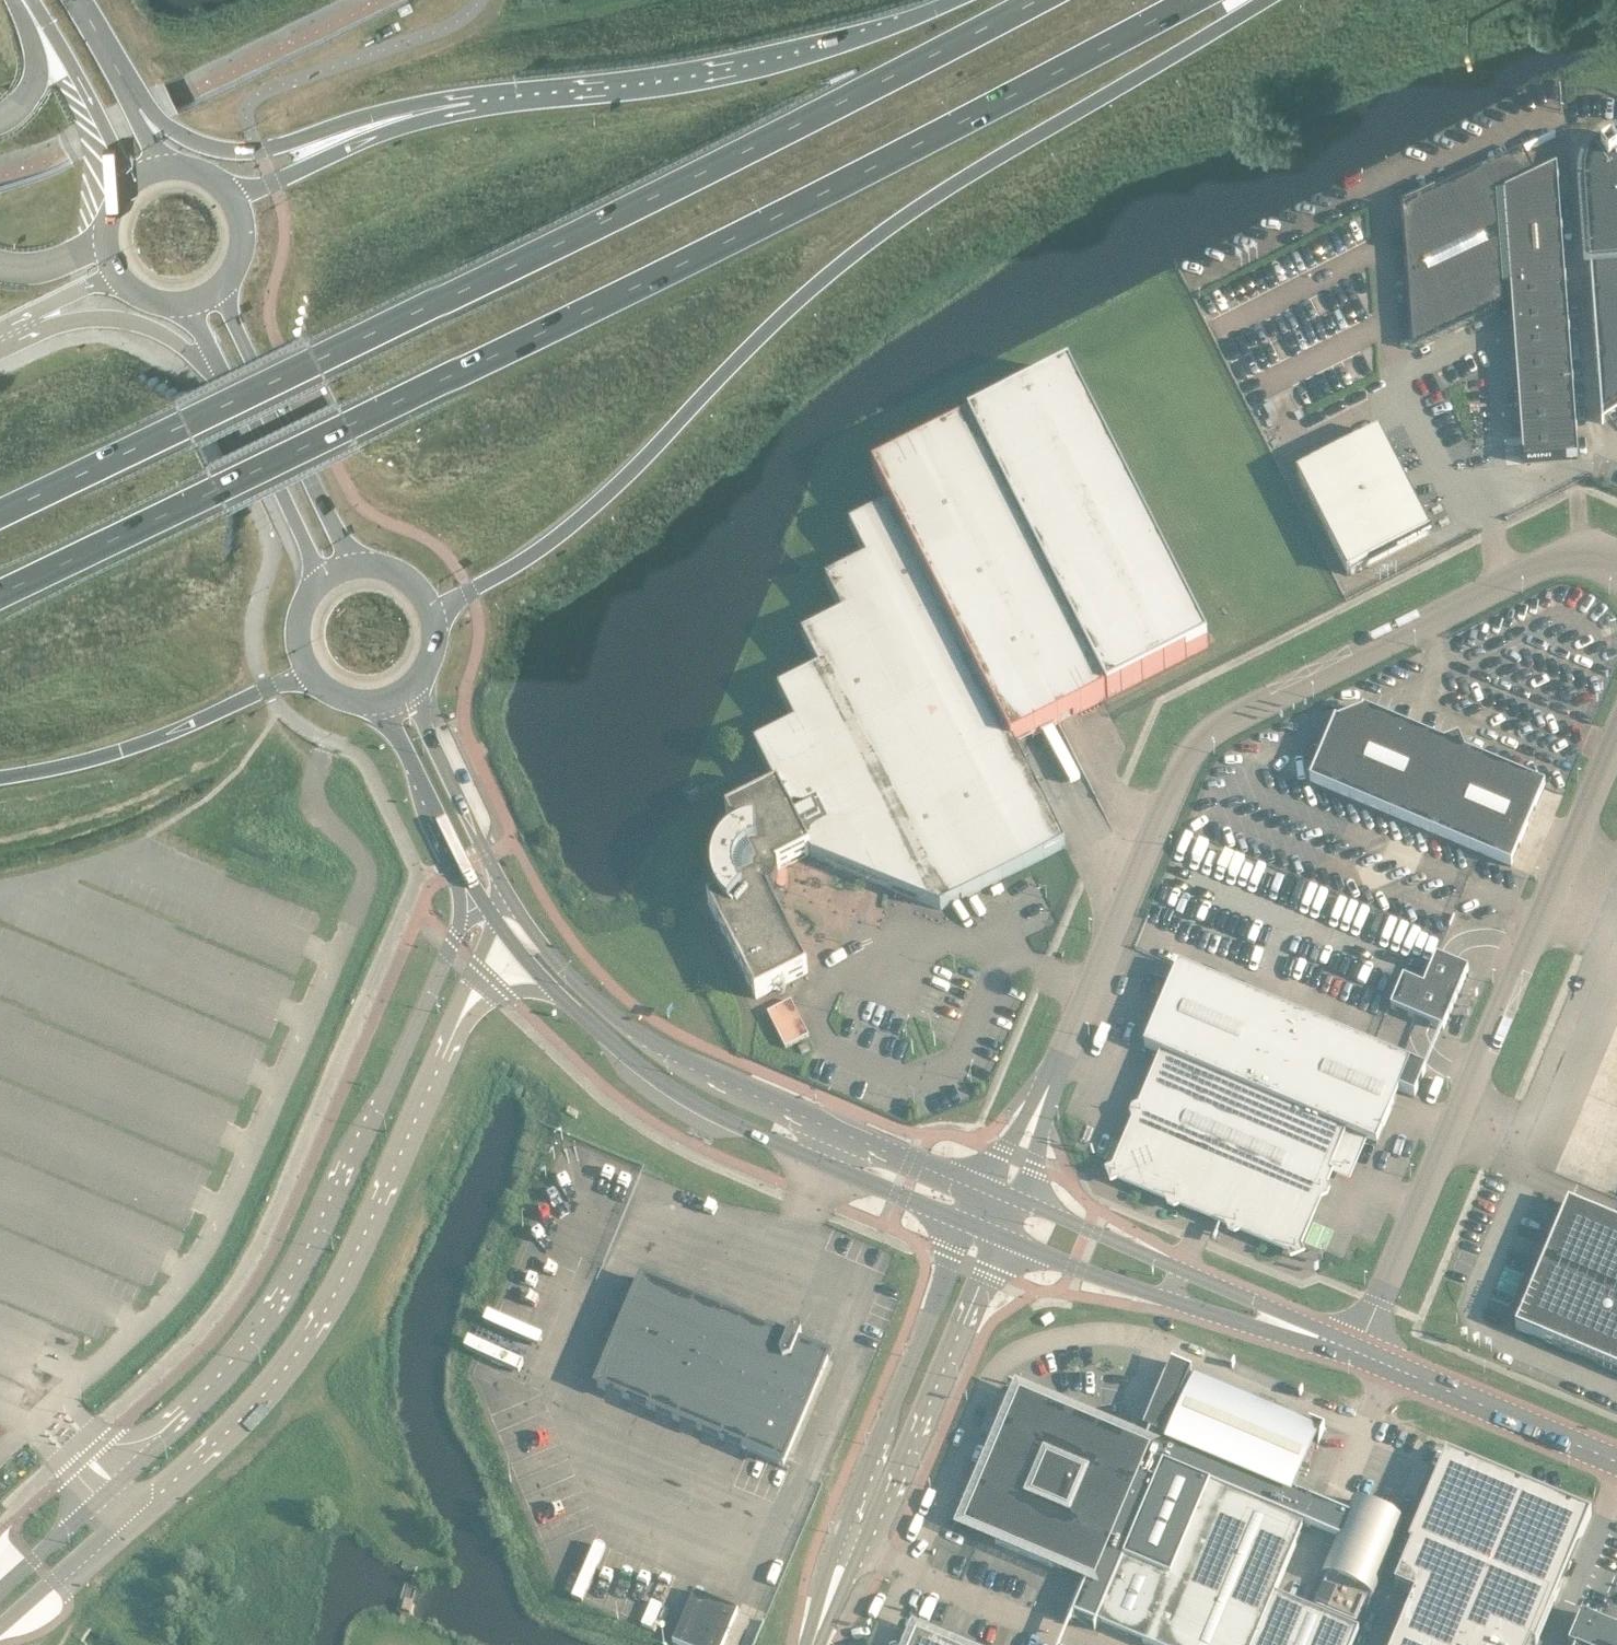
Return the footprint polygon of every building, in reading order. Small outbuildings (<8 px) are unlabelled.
[(1585,181),(1602,420),(1603,420),(1603,408),(1616,398),(1616,138),(1616,139),(1614,139),(1613,139),(1611,140),(1609,141),(1608,141),(1606,142),(1605,143),(1603,144),(1602,145),(1600,146),(1599,147),(1598,149),(1596,150),(1595,151),(1594,153),(1593,154),(1593,155),(1592,156),(1591,158),(1590,159),(1590,161),(1589,163),(1589,165),(1588,167),(1588,168),(1588,170),(1588,172),(1587,174),(1588,176),(1588,178),(1588,179),(1588,181),(1585,181)] [(1512,300),(1524,460),(1578,456),(1557,165),(1536,175),(1523,147),(1403,204),(1413,346),(1494,308),(1512,300)] [(1326,583),(1187,310),(873,469),(890,503),(849,524),(866,558),(826,578),(843,612),(802,633),(819,667),(778,688),(795,722),(754,742),(776,786),(726,811),(737,833),(723,844),(717,852),(711,878),(716,896),(708,900),(756,995),(808,969),(769,892),(783,882),(785,878),(779,872),(777,867),(809,851),(821,857),(941,906),(1063,844),(1014,741),(1326,583)] [(1297,473),(1347,571),(1348,571),(1428,531),(1428,530),(1429,530),(1409,490),(1408,490),(1398,472),(1399,471),(1379,431),(1378,432),(1378,431),(1298,472),(1297,473)] [(1336,717),(1310,778),(1511,863),(1545,783),(1465,748),(1459,734),(1445,740),(1363,706),(1362,708),(1338,718),(1336,717)] [(1443,1027),(1468,966),(1449,958),(1437,952),(1423,983),(1403,975),(1390,1005),(1423,1018),(1443,1027)] [(1426,1067),(1179,963),(1145,1043),(1165,1052),(1165,1053),(1162,1052),(1161,1056),(1163,1057),(1142,1105),(1145,1111),(1142,1117),(1137,1119),(1117,1166),(1121,1176),(1167,1195),(1173,1193),(1179,1196),(1181,1201),(1228,1221),(1233,1218),(1240,1221),(1242,1227),(1288,1246),(1298,1242),(1318,1196),(1315,1190),(1318,1184),(1324,1182),(1331,1164),(1336,1165),(1339,1165),(1343,1168),(1347,1167),(1348,1165),(1348,1163),(1348,1162),(1350,1161),(1361,1135),(1376,1141),(1399,1087),(1415,1094),(1426,1067)] [(791,998),(767,1009),(786,1045),(809,1033),(791,998)] [(1568,1200),(1516,1325),(1616,1368),(1616,1221),(1568,1200)] [(597,1383),(783,1462),(828,1355),(798,1342),(802,1334),(799,1326),(791,1329),(788,1338),(643,1276),(597,1383)] [(1320,1501),(1314,1498),(1317,1493),(1296,1484),(1293,1483),(1302,1462),(1305,1463),(1308,1464),(1308,1463),(1307,1462),(1309,1454),(1311,1448),(1308,1447),(1317,1428),(1196,1377),(1193,1384),(1186,1381),(1192,1368),(1171,1359),(1143,1426),(1150,1429),(1146,1438),(1141,1451),(1028,1404),(1008,1453),(999,1449),(1000,1443),(999,1443),(997,1451),(998,1451),(992,1466),(991,1465),(986,1472),(987,1473),(991,1468),(1000,1472),(979,1521),(999,1530),(995,1540),(1062,1568),(1067,1558),(1086,1566),(1068,1610),(1073,1612),(1074,1613),(1096,1622),(1094,1627),(1095,1627),(1097,1621),(1154,1644),(1351,1644),(1359,1627),(1275,1592),(1304,1522),(1310,1525),(1336,1535),(1321,1572),(1326,1574),(1314,1603),(1356,1620),(1368,1592),(1373,1594),(1398,1535),(1405,1519),(1352,1497),(1346,1512),(1320,1501)] [(1447,1452),(1421,1515),(1420,1515),(1409,1541),(1412,1542),(1395,1583),(1415,1591),(1392,1644),(1530,1644),(1532,1641),(1536,1643),(1565,1573),(1572,1557),(1571,1556),(1582,1531),(1583,1531),(1591,1512),(1571,1503),(1571,1504),(1447,1452)] [(673,1639),(689,1644),(722,1644),(738,1607),(694,1588),(674,1636),(673,1639)] [(1568,1643),(1572,1644),(1616,1644),(1616,1625),(1589,1614),(1582,1611),(1568,1643)] [(910,1644),(980,1644),(950,1632),(948,1636),(946,1642),(916,1630),(910,1644)]
